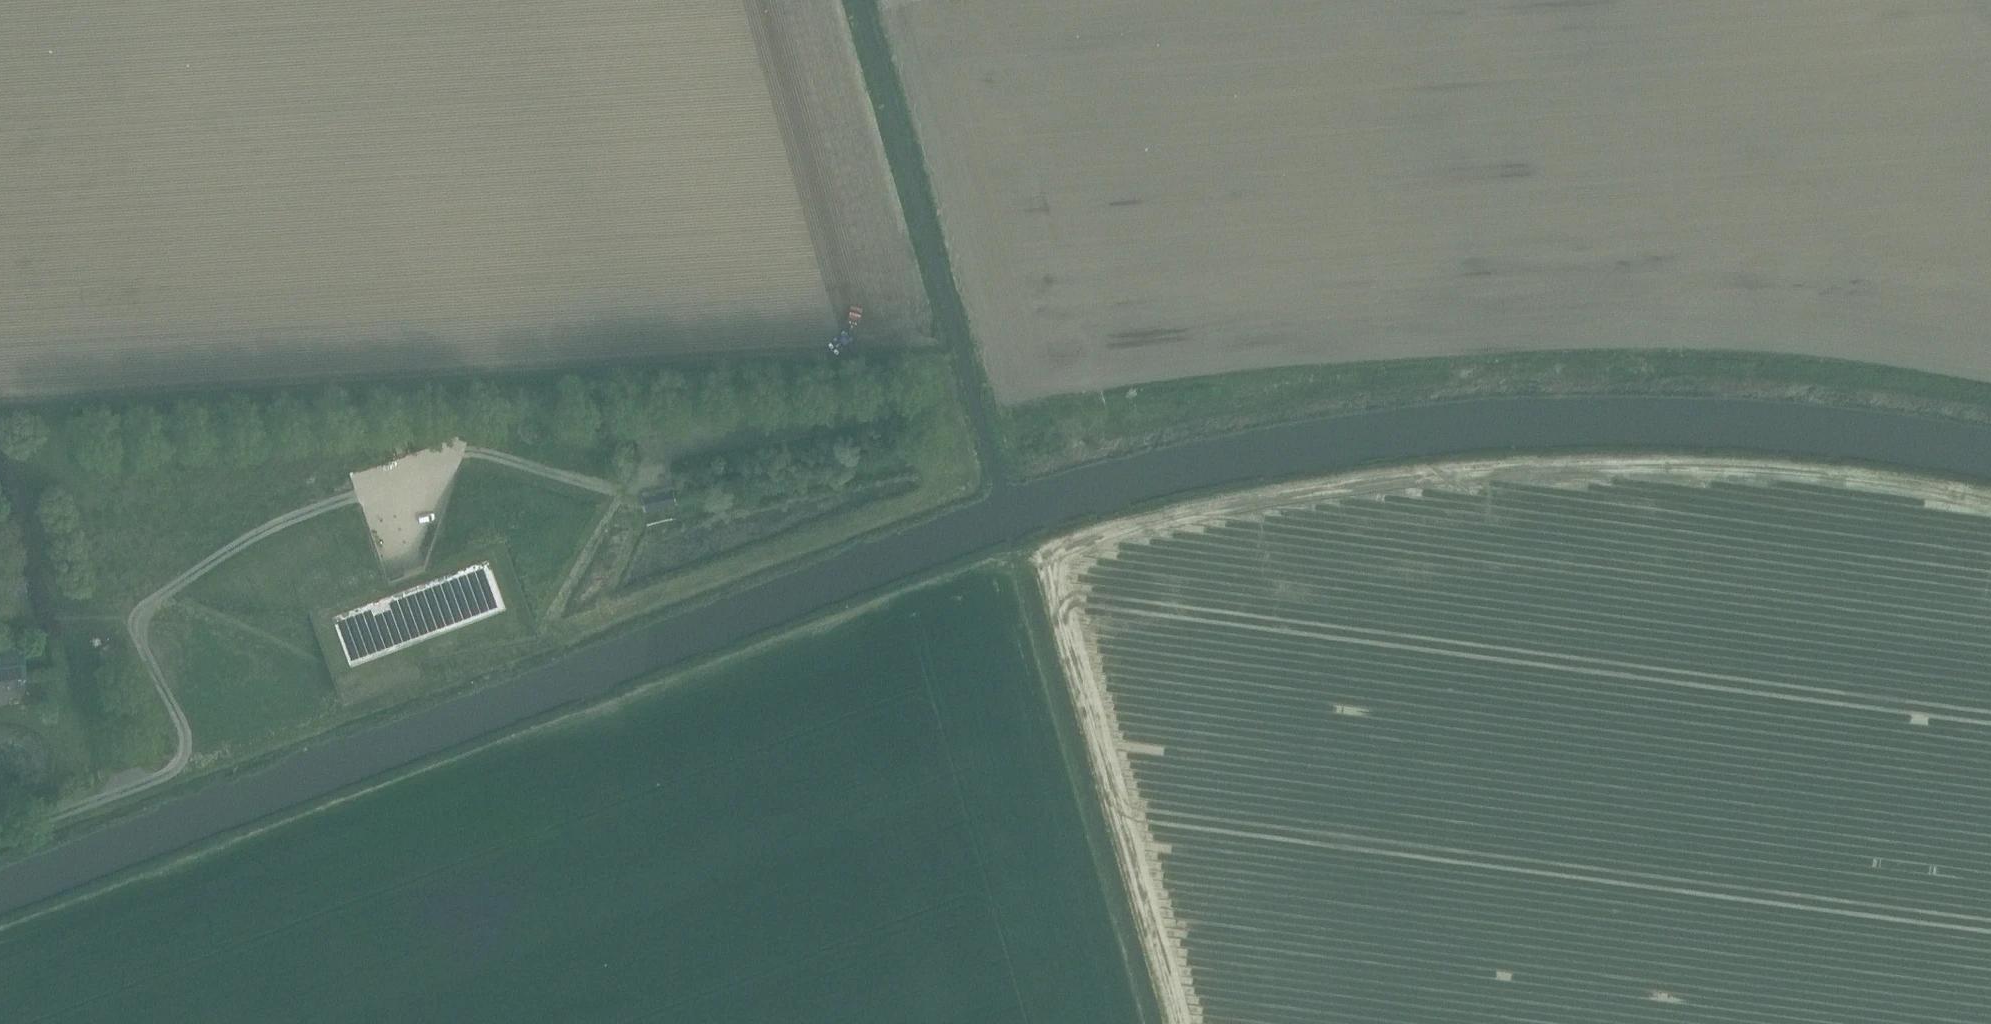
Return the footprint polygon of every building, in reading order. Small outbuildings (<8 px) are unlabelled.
[(673,490),(642,497),(645,510),(676,503),(673,490)] [(403,576),(331,598),(354,671),(426,647),(425,644),(530,631),(505,553),(405,582),(403,576)] [(24,674),(20,640),(0,643),(0,675),(19,673),(19,674),(24,674)]
